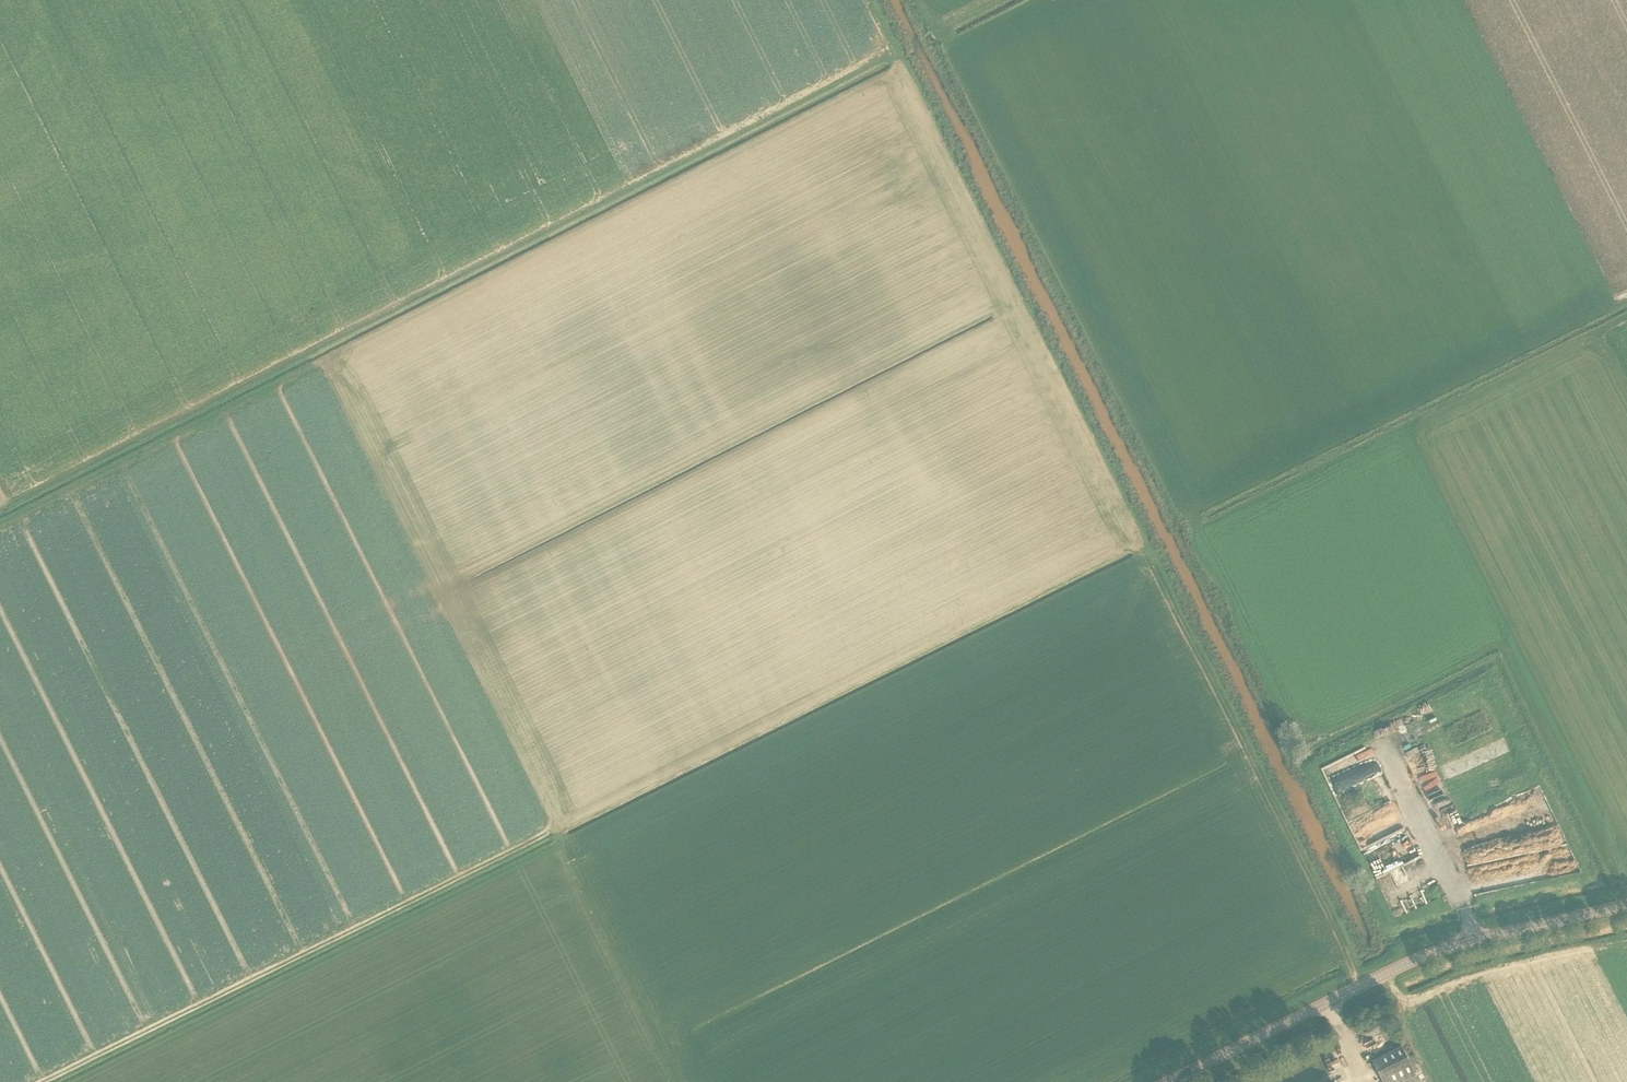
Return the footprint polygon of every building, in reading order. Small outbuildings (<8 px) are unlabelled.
[(1456,740),(1447,723),(1440,726),(1449,743),(1456,740)] [(1361,746),(1316,768),(1354,846),(1375,836),(1362,809),(1364,808),(1352,783),(1374,773),(1361,746)] [(1511,792),(1522,787),(1520,782),(1508,787),(1511,792)] [(1377,890),(1381,901),(1396,896),(1393,888),(1382,892),(1381,888),(1377,890)] [(1250,1029),(1235,1035),(1237,1041),(1253,1034),(1250,1029)] [(1382,1081),(1404,1081),(1416,1076),(1401,1047),(1372,1061),(1382,1081)]
